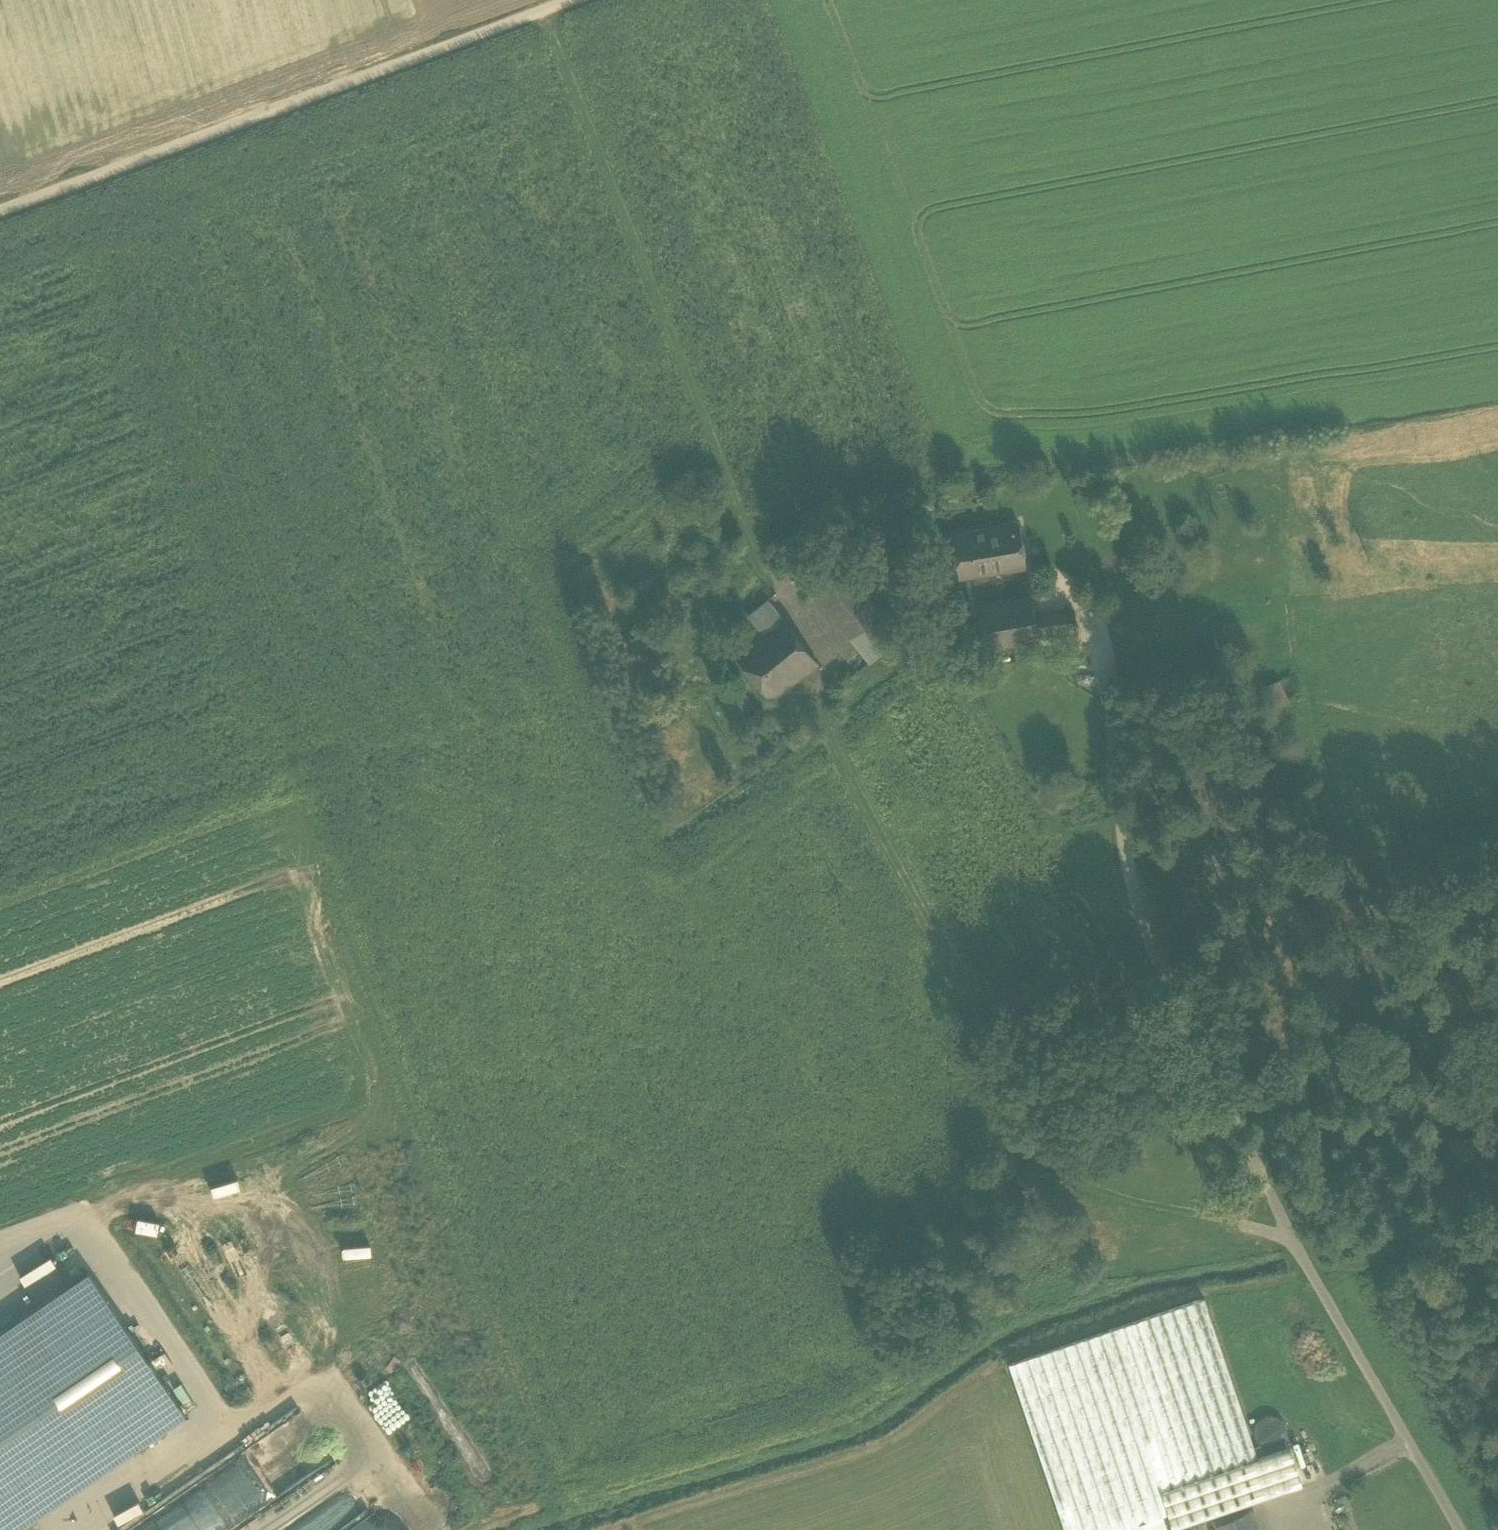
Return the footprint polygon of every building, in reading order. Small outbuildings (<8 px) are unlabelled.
[(1020,522),(948,534),(954,576),(1025,565),(1020,522)] [(829,546),(796,571),(867,664),(884,651),(865,626),(879,613),(829,546)] [(767,597),(746,614),(756,627),(777,610),(767,597)] [(1030,599),(974,608),(980,647),(1070,633),(1065,609),(1033,614),(1030,599)] [(817,663),(780,617),(733,655),(769,701),(817,663)] [(176,1419),(86,1287),(0,1346),(0,1529),(11,1529),(176,1419)] [(1203,1299),(1106,1332),(1160,1492),(1257,1459),(1203,1299)] [(1008,1365),(1064,1529),(1122,1529),(1163,1516),(1167,1514),(1160,1492),(1106,1332),(1008,1365)] [(119,1527),(119,1529),(173,1529),(174,1528),(189,1527),(188,1523),(197,1529),(334,1529),(371,1506),(350,1474),(332,1459),(302,1478),(282,1446),(266,1433),(119,1527)] [(1257,1459),(1160,1492),(1167,1514),(1172,1529),(1302,1486),(1289,1448),(1257,1459)] [(1216,1526),(1218,1529),(1260,1529),(1250,1510),(1216,1526)] [(1122,1529),(1167,1529),(1163,1516),(1122,1529)]
